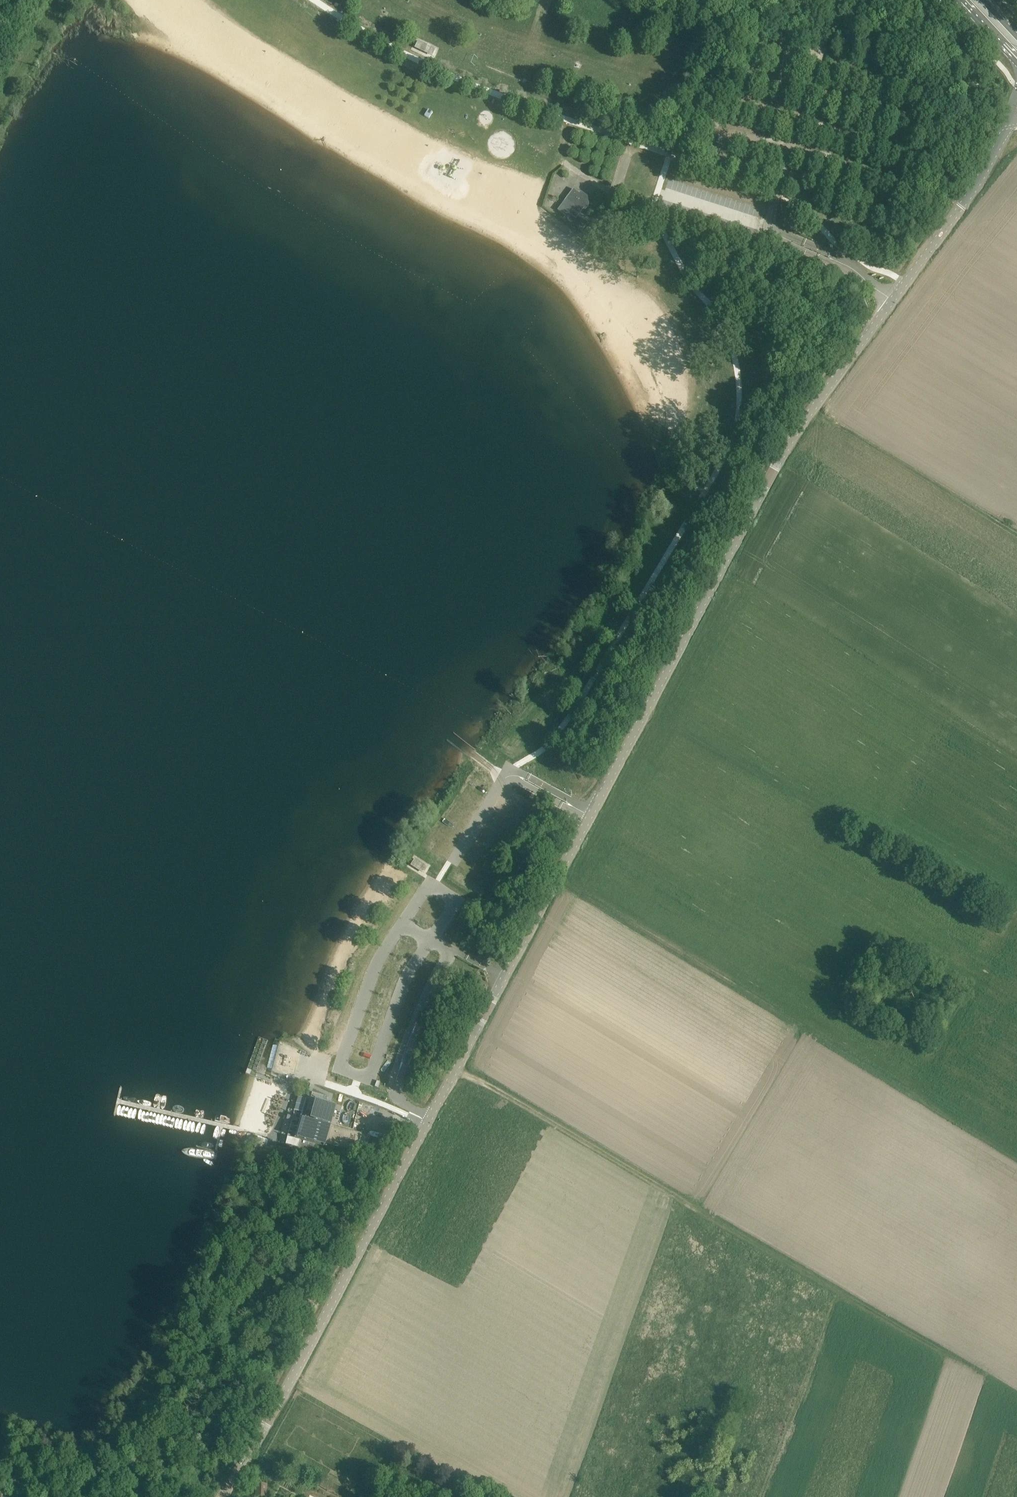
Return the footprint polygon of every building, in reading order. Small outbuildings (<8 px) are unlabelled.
[(415,38),(413,43),(412,43),(428,51),(431,46),(415,38)] [(606,166),(560,152),(553,176),(557,177),(554,188),(595,201),(606,166)] [(425,866),(415,860),(412,865),(413,865),(413,864),(416,866),(415,867),(422,872),(425,866)] [(307,1114),(301,1137),(324,1143),(324,1142),(361,1151),(365,1137),(328,1127),(330,1120),(331,1120),(334,1108),(323,1104),(321,1110),(309,1107),(310,1104),(309,1104),(307,1114)] [(257,1483),(256,1495),(267,1496),(267,1483),(257,1483)]
